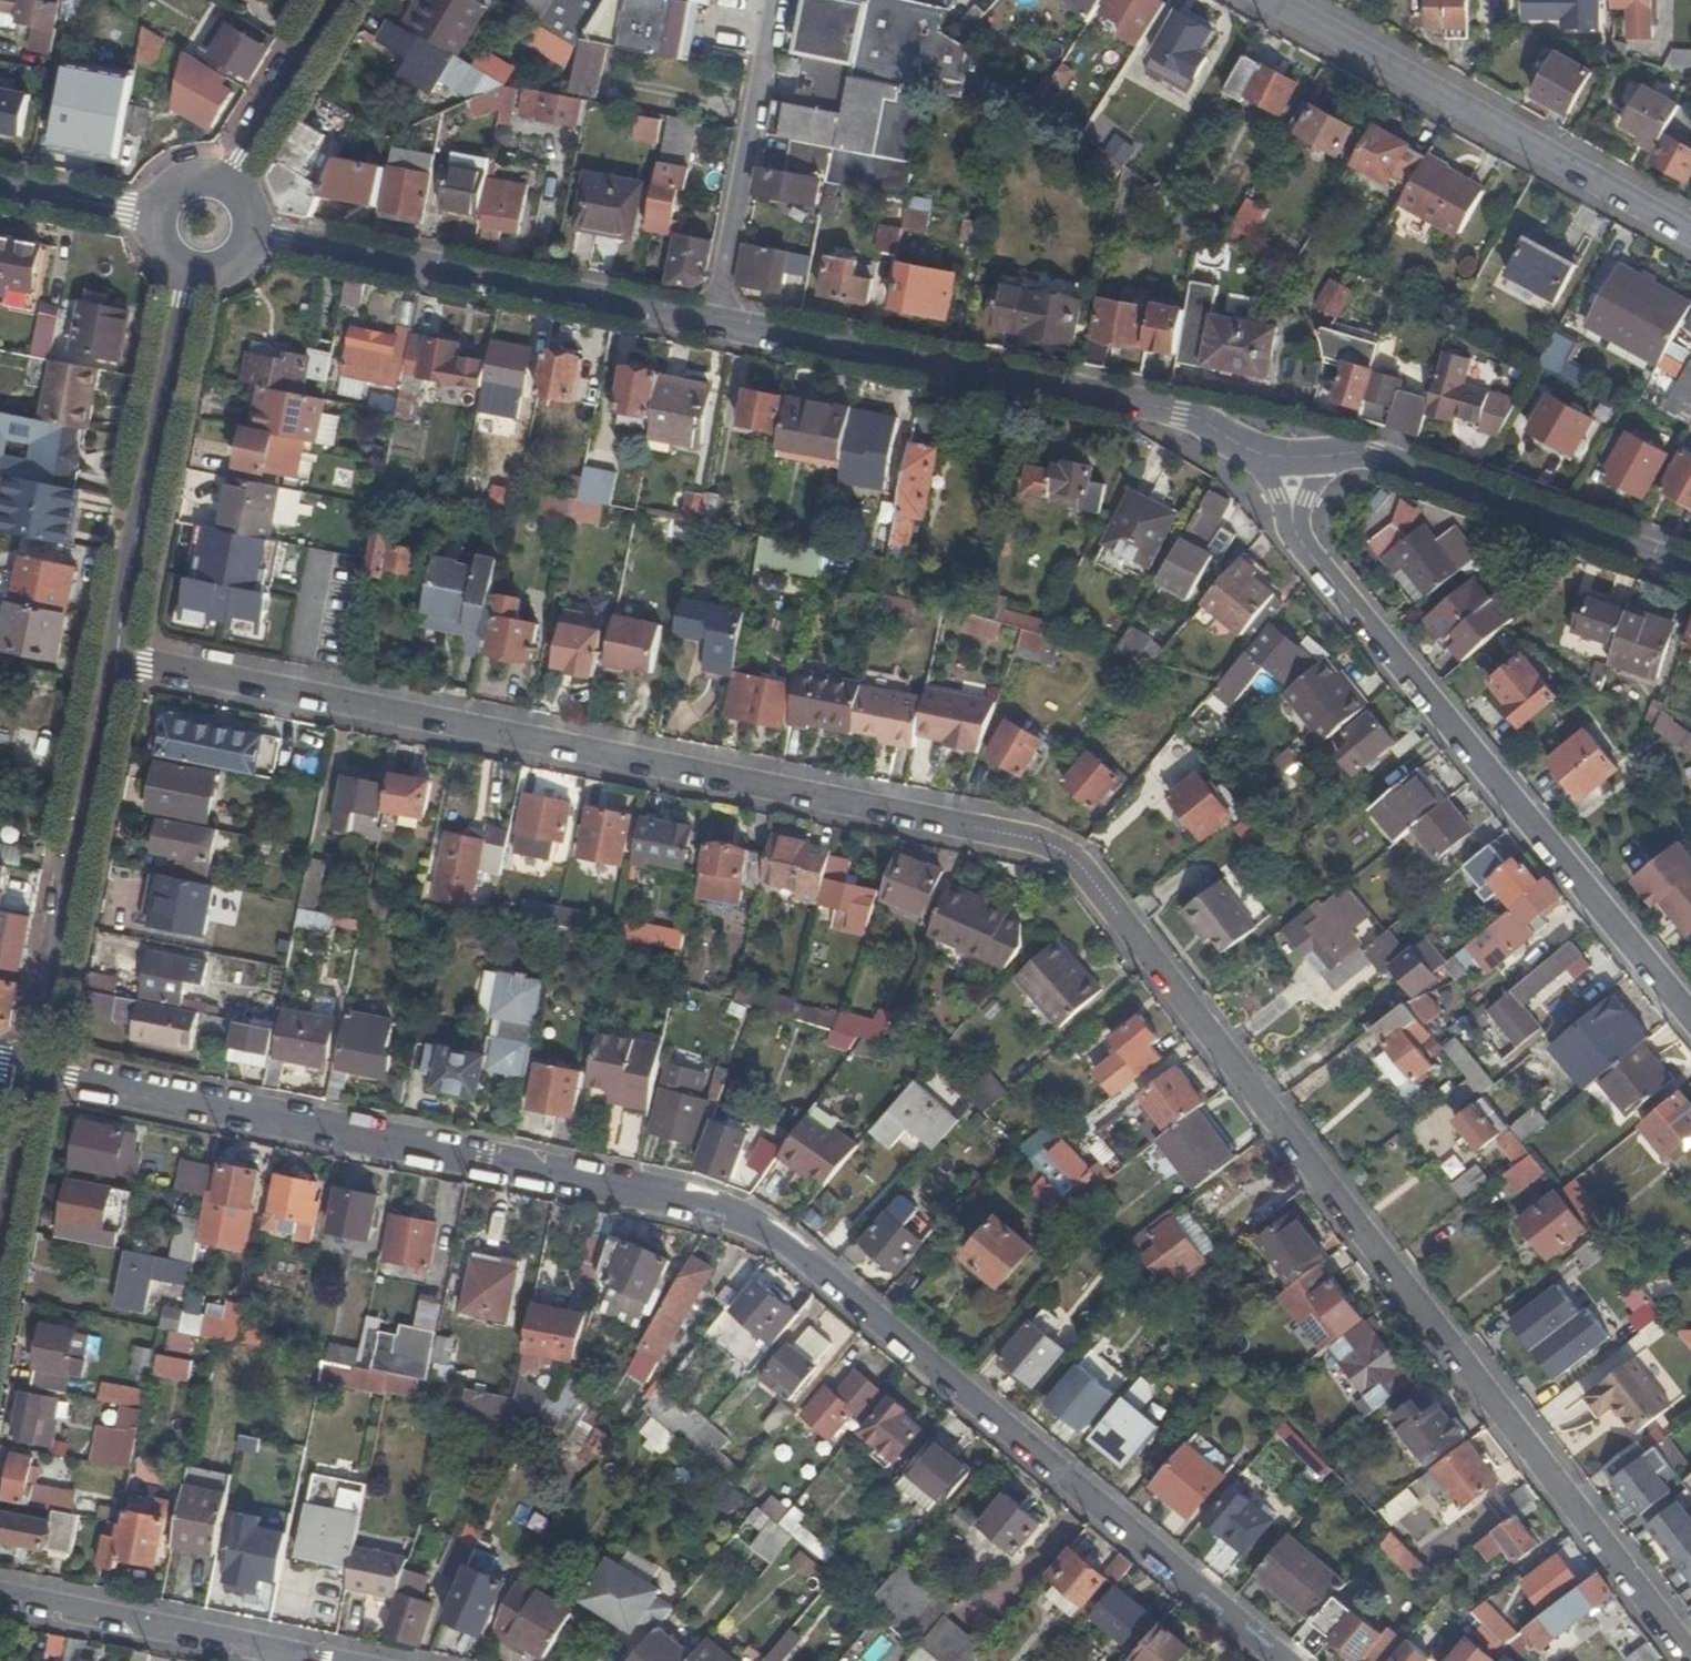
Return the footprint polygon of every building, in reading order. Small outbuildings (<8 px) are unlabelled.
[(54,28),(60,0),(50,0),(49,3),(35,0),(0,0),(0,9),(20,13),(18,21),(34,24),(54,28)] [(60,19),(79,23),(84,0),(63,0),(60,19)] [(434,4),(429,0),(416,0),(402,22),(411,27),(416,31),(434,4)] [(455,54),(484,8),(472,0),(429,0),(434,4),(416,31),(433,41),(455,54)] [(511,7),(539,25),(549,7),(553,0),(516,0),(511,7)] [(583,44),(611,50),(684,65),(697,3),(680,0),(611,0),(583,44)] [(966,49),(967,44),(959,40),(942,30),(947,8),(912,0),(813,0),(803,50),(805,51),(857,60),(853,78),(928,92),(1011,108),(1015,86),(987,65),(966,49)] [(1102,0),(1066,0),(1065,1),(1088,22),(1096,10),(1102,0)] [(1096,10),(1124,26),(1117,36),(1137,48),(1163,6),(1153,0),(1102,0),(1096,10)] [(1469,0),(1430,0),(1430,29),(1468,29),(1469,0)] [(1592,0),(1543,0),(1543,14),(1576,15),(1576,31),(1591,31),(1591,15),(1592,15),(1592,0)] [(1615,1),(1615,8),(1633,8),(1633,38),(1655,38),(1655,0),(1615,0),(1615,1)] [(1601,1),(1602,54),(1614,57),(1615,57),(1615,44),(1615,8),(1615,1),(1601,1)] [(0,9),(0,26),(16,29),(18,21),(20,13),(0,9)] [(230,25),(236,16),(227,10),(221,19),(230,25)] [(1154,56),(1196,81),(1210,57),(1201,52),(1213,33),(1179,13),(1154,56)] [(231,66),(251,79),(275,40),(236,16),(230,25),(221,19),(198,54),(227,72),(231,66)] [(416,31),(411,27),(410,28),(391,16),(378,37),(415,60),(406,74),(434,91),(445,75),(460,84),(464,77),(472,64),(455,54),(433,41),(416,31)] [(49,53),(54,28),(34,24),(29,49),(49,53)] [(157,36),(143,28),(137,60),(151,63),(157,36)] [(573,94),(601,97),(611,50),(583,44),(573,94)] [(1629,48),(1615,44),(1615,57),(1626,60),(1629,48)] [(1675,50),(1665,70),(1690,77),(1690,51),(1675,50)] [(805,51),(802,68),(853,78),(857,60),(805,51)] [(1595,66),(1606,72),(1614,57),(1602,54),(1601,53),(1595,66)] [(1591,73),(1558,56),(1537,98),(1569,115),(1591,73)] [(1245,57),(1225,93),(1242,103),(1245,97),(1280,116),(1296,86),(1245,57)] [(794,61),(782,58),(781,64),(793,66),(794,61)] [(488,93),(505,85),(472,64),(464,77),(488,93)] [(793,66),(781,64),(779,74),(791,77),(793,66)] [(1062,64),(1052,80),(1062,87),(1072,70),(1062,64)] [(853,78),(802,68),(795,104),(846,114),(853,78)] [(795,104),(774,100),(768,134),(795,140),(834,147),(915,163),(928,92),(853,78),(846,114),(795,104)] [(191,115),(196,119),(211,128),(232,93),(212,80),(189,115),(191,115)] [(512,91),(513,86),(508,85),(505,85),(501,110),(513,113),(517,92),(512,91)] [(124,94),(79,86),(68,137),(86,140),(85,146),(96,148),(97,142),(114,146),(124,94)] [(1640,144),(1657,153),(1665,138),(1682,108),(1647,87),(1625,127),(1644,138),(1640,144)] [(565,96),(550,93),(528,89),(523,114),(577,125),(581,106),(568,104),(569,101),(565,100),(565,96)] [(445,112),(452,109),(458,103),(453,98),(448,102),(442,97),(428,105),(433,118),(445,112)] [(1354,129),(1303,100),(1289,126),(1319,144),(1317,148),(1326,153),(1328,148),(1339,154),(1354,129)] [(128,105),(123,132),(142,135),(147,110),(128,105)] [(1682,108),(1665,138),(1671,141),(1678,145),(1690,123),(1690,114),(1682,108)] [(392,136),(421,123),(415,111),(381,129),(392,136)] [(192,125),(196,119),(191,115),(187,122),(192,125)] [(657,144),(661,120),(639,115),(634,139),(657,144)] [(689,169),(699,122),(669,116),(660,164),(689,169)] [(328,134),(305,120),(272,175),(285,211),(314,216),(325,190),(326,187),(310,177),(314,172),(308,168),(328,134)] [(388,155),(392,136),(381,129),(369,122),(359,138),(388,155)] [(1410,187),(1427,157),(1376,128),(1354,166),(1372,175),(1377,168),(1410,187)] [(338,158),(344,144),(328,134),(308,168),(314,172),(310,177),(326,187),(338,158)] [(827,179),(834,147),(795,140),(788,174),(761,168),(757,192),(818,204),(823,178),(827,179)] [(1678,145),(1671,141),(1658,164),(1673,172),(1679,174),(1690,181),(1690,178),(1690,152),(1678,145)] [(908,198),(915,163),(834,147),(827,179),(827,182),(908,198)] [(382,210),(425,218),(433,174),(437,157),(395,148),(382,210)] [(489,178),(492,162),(453,154),(443,207),(482,215),(482,214),(489,178)] [(1451,166),(1429,154),(1427,157),(1410,187),(1402,201),(1460,234),(1483,192),(1448,172),(1451,166)] [(1120,172),(1097,155),(1089,165),(1112,182),(1120,172)] [(380,201),(386,167),(338,158),(326,187),(325,190),(380,201)] [(684,191),(689,169),(660,164),(657,180),(658,180),(650,229),(667,232),(669,219),(673,220),(679,190),(684,191)] [(1679,174),(1673,172),(1671,177),(1676,180),(1679,174)] [(578,227),(600,232),(601,225),(634,232),(643,184),(589,174),(578,227)] [(489,178),(482,214),(488,215),(485,226),(486,227),(484,239),(501,243),(503,230),(520,233),(529,186),(489,178)] [(1267,206),(1250,196),(1233,225),(1251,235),(1267,206)] [(839,199),(824,197),(820,216),(835,219),(839,199)] [(906,208),(903,223),(927,228),(931,213),(906,208)] [(982,256),(988,224),(965,219),(962,237),(970,238),(967,252),(982,256)] [(878,251),(898,254),(903,228),(883,224),(878,251)] [(601,225),(600,232),(633,238),(634,232),(601,225)] [(707,280),(714,241),(678,234),(668,284),(692,289),(707,280)] [(1210,243),(1200,236),(1197,250),(1209,253),(1210,243)] [(0,237),(0,294),(5,295),(7,286),(32,291),(41,245),(0,237)] [(1190,254),(1193,242),(1177,239),(1175,251),(1190,254)] [(1556,301),(1575,266),(1527,239),(1508,275),(1556,301)] [(747,242),(740,280),(743,281),(743,283),(781,291),(789,251),(747,242)] [(1197,250),(1192,282),(1203,284),(1209,253),(1197,250)] [(799,262),(811,265),(812,256),(801,253),(799,262)] [(873,280),(870,279),(848,274),(850,265),(851,262),(831,257),(823,293),(869,303),(873,280)] [(1690,309),(1690,304),(1618,264),(1587,323),(1662,363),(1673,342),(1690,309)] [(848,274),(870,279),(872,269),(850,265),(848,274)] [(913,266),(909,287),(900,285),(896,308),(900,309),(900,312),(903,315),(913,317),(917,316),(918,313),(948,318),(956,275),(913,266)] [(365,284),(346,280),(342,298),(346,299),(346,301),(345,303),(359,306),(360,302),(362,302),(365,284)] [(1316,308),(1336,320),(1351,292),(1331,281),(1316,308)] [(1192,282),(1187,311),(1179,354),(1177,365),(1204,369),(1271,381),(1281,327),(1214,314),(1219,287),(1203,284),(1192,282)] [(109,295),(86,290),(74,351),(119,360),(129,313),(107,309),(109,295)] [(1033,291),(1033,295),(1016,292),(1009,327),(1026,330),(1025,334),(1076,343),(1084,301),(1033,291)] [(1095,338),(1092,337),(1086,366),(1104,369),(1110,341),(1141,347),(1149,309),(1102,300),(1095,338)] [(1187,311),(1155,305),(1146,348),(1179,354),(1187,311)] [(58,316),(60,309),(42,306),(32,357),(50,360),(58,316)] [(1319,331),(1317,332),(1319,337),(1320,341),(1321,345),(1322,349),(1322,353),(1323,357),(1327,358),(1348,363),(1337,400),(1364,407),(1377,361),(1382,341),(1331,328),(1326,327),(1319,331)] [(343,376),(401,387),(411,336),(412,330),(398,328),(396,338),(353,329),(343,376)] [(1579,343),(1557,331),(1538,367),(1582,388),(1590,373),(1569,361),(1579,343)] [(426,378),(483,388),(483,387),(487,364),(457,358),(460,345),(423,338),(411,336),(401,387),(400,392),(398,402),(396,413),(395,418),(418,421),(426,378)] [(487,364),(483,387),(523,395),(532,350),(492,342),(487,364)] [(1685,348),(1673,342),(1664,359),(1676,365),(1685,348)] [(546,352),(538,396),(575,404),(583,360),(546,352)] [(1470,360),(1444,352),(1431,400),(1428,413),(1455,421),(1457,413),(1484,422),(1482,429),(1501,435),(1518,403),(1464,387),(1470,360)] [(247,356),(242,382),(265,387),(281,390),(281,389),(286,390),(296,392),(300,393),(305,371),(319,375),(324,376),(327,377),(330,359),(309,354),(308,361),(288,357),(286,363),(247,356)] [(1662,411),(1690,421),(1690,360),(1689,359),(1662,411)] [(64,363),(53,361),(41,421),(80,429),(82,429),(90,385),(97,387),(100,370),(64,363)] [(1377,361),(1364,407),(1365,408),(1362,419),(1421,437),(1428,413),(1431,400),(1400,390),(1403,381),(1378,373),(1381,362),(1377,361)] [(654,418),(660,385),(662,375),(626,368),(618,411),(654,418)] [(82,429),(89,430),(97,387),(90,385),(82,429)] [(654,418),(649,438),(703,448),(713,391),(690,387),(689,391),(660,385),(654,418)] [(306,442),(317,444),(320,445),(329,400),(322,399),(281,390),(265,387),(255,432),(275,436),(306,442)] [(778,432),(785,398),(748,391),(742,425),(778,432)] [(366,395),(364,407),(396,413),(398,402),(366,395)] [(1575,454),(1593,420),(1550,396),(1532,430),(1575,454)] [(789,399),(780,448),(842,459),(852,411),(789,399)] [(39,420),(0,412),(0,432),(23,436),(25,425),(37,427),(39,420)] [(888,475),(898,420),(853,412),(843,467),(888,475)] [(944,421),(918,415),(892,547),(903,549),(909,517),(925,519),(944,421)] [(7,477),(39,483),(68,489),(71,475),(79,466),(81,454),(78,443),(80,429),(41,421),(39,420),(37,427),(25,425),(23,436),(0,432),(0,475),(7,477)] [(255,432),(247,430),(239,468),(299,479),(306,442),(275,436),(255,432)] [(1613,434),(1599,458),(1612,465),(1606,475),(1646,497),(1669,455),(1630,433),(1626,441),(1613,434)] [(1686,451),(1664,490),(1690,505),(1690,453),(1686,451)] [(1086,511),(1103,514),(1108,486),(1091,483),(1094,469),(1069,465),(1068,469),(1059,468),(1058,468),(1057,473),(1033,469),(1028,493),(1052,498),(1052,500),(1087,507),(1086,511)] [(601,505),(609,506),(615,475),(584,468),(578,500),(601,505)] [(281,488),(233,478),(223,531),(241,534),(256,537),(271,540),(281,488)] [(70,501),(72,490),(68,489),(39,483),(28,535),(63,543),(71,501),(70,501)] [(488,516),(505,519),(510,492),(494,488),(488,516)] [(1149,503),(1151,500),(1132,490),(1106,542),(1148,566),(1175,517),(1149,503)] [(705,498),(700,524),(715,527),(721,495),(706,492),(705,498)] [(1232,504),(1211,492),(1159,581),(1192,600),(1216,559),(1202,550),(1209,539),(1211,541),(1232,504)] [(569,518),(573,499),(545,493),(541,512),(569,518)] [(681,521),(700,524),(705,498),(686,494),(681,521)] [(578,500),(573,499),(569,518),(598,524),(601,505),(578,500)] [(1231,547),(1248,529),(1237,519),(1219,536),(1231,547)] [(223,531),(199,526),(181,620),(262,635),(281,542),(271,540),(256,537),(241,534),(223,531)] [(1460,571),(1472,560),(1464,550),(1452,561),(1440,547),(1423,528),(1409,541),(1389,528),(1365,548),(1380,566),(1383,564),(1395,578),(1403,571),(1427,599),(1429,598),(1453,577),(1460,571)] [(368,559),(365,573),(382,577),(384,569),(415,575),(420,547),(411,545),(410,550),(388,546),(389,537),(373,533),(368,559)] [(14,602),(65,612),(66,613),(75,568),(23,557),(14,602)] [(433,562),(421,624),(445,629),(447,618),(465,621),(460,651),(479,655),(498,563),(479,559),(477,569),(433,562)] [(1206,603),(1253,645),(1285,606),(1274,597),(1276,595),(1255,577),(1258,573),(1242,560),(1206,603)] [(1460,571),(1453,577),(1459,584),(1478,566),(1472,560),(1460,571)] [(1395,578),(1418,607),(1427,599),(1403,571),(1395,578)] [(1464,661),(1519,615),(1482,571),(1428,617),(1444,636),(1464,661)] [(1008,598),(991,593),(984,617),(1024,628),(1051,635),(1056,624),(1005,610),(1008,598)] [(1616,645),(1628,611),(1585,595),(1573,630),(1616,645)] [(0,599),(0,622),(6,623),(2,648),(57,659),(65,612),(14,602),(0,599)] [(704,669),(735,675),(735,673),(747,614),(684,601),(678,630),(710,637),(704,669)] [(1674,624),(1628,608),(1628,611),(1616,645),(1609,663),(1655,679),(1674,624)] [(580,626),(583,614),(568,611),(557,665),(572,668),(571,672),(593,677),(603,631),(580,626)] [(615,616),(605,668),(623,671),(623,666),(653,672),(662,627),(615,616)] [(531,660),(539,624),(497,617),(490,651),(531,660)] [(1135,622),(1123,652),(1142,659),(1151,635),(1145,632),(1147,627),(1135,622)] [(1230,671),(1222,681),(1212,692),(1231,707),(1264,667),(1290,689),(1307,676),(1325,660),(1332,655),(1309,636),(1300,647),(1275,626),(1252,654),(1248,651),(1230,671)] [(1051,635),(1024,628),(1018,645),(1049,653),(1056,636),(1051,635)] [(1460,666),(1464,661),(1444,636),(1438,641),(1460,666)] [(1522,728),(1558,698),(1524,656),(1492,682),(1511,705),(1506,709),(1522,728)] [(1306,734),(1317,748),(1338,731),(1341,728),(1347,723),(1369,705),(1357,690),(1353,694),(1325,660),(1307,676),(1290,689),(1285,693),(1313,729),(1306,734)] [(800,672),(790,725),(810,729),(812,718),(854,726),(862,686),(863,684),(800,672)] [(735,675),(727,715),(785,727),(793,685),(786,684),(780,683),(735,673),(735,675)] [(919,731),(925,699),(862,686),(854,726),(853,729),(886,736),(899,738),(898,744),(916,747),(918,735),(919,731)] [(978,752),(997,701),(927,688),(925,699),(919,731),(918,735),(957,743),(956,748),(978,752)] [(1347,723),(1341,728),(1353,743),(1339,754),(1355,774),(1372,760),(1376,756),(1394,741),(1370,712),(1351,728),(1347,723)] [(1657,731),(1685,750),(1690,754),(1690,739),(1668,723),(1670,717),(1662,714),(1657,731)] [(166,718),(159,756),(222,769),(254,775),(258,757),(237,753),(241,734),(230,730),(166,718)] [(1008,721),(1007,724),(990,755),(1024,774),(1043,740),(1008,721)] [(1584,801),(1620,770),(1587,732),(1551,762),(1584,801)] [(884,741),(898,744),(899,738),(886,736),(884,741)] [(292,771),(317,778),(322,760),(297,753),(292,771)] [(1110,792),(1114,787),(1121,778),(1093,753),(1067,783),(1096,808),(1110,792)] [(1380,761),(1376,756),(1372,760),(1375,765),(1380,761)] [(208,821),(217,774),(151,761),(147,783),(154,785),(149,809),(208,821)] [(1374,809),(1400,840),(1405,836),(1416,827),(1448,801),(1421,769),(1374,809)] [(1211,790),(1209,786),(1198,772),(1170,794),(1204,837),(1231,815),(1216,795),(1220,792),(1216,786),(1211,790)] [(431,782),(391,774),(384,811),(424,819),(431,782)] [(356,833),(378,837),(383,815),(379,815),(385,784),(345,776),(335,827),(352,830),(354,822),(359,822),(356,833)] [(1118,791),(1114,787),(1110,792),(1114,795),(1118,791)] [(570,804),(526,795),(514,852),(549,859),(553,839),(563,841),(570,804)] [(1473,830),(1448,801),(1416,827),(1425,839),(1421,842),(1427,849),(1432,845),(1441,857),(1473,830)] [(620,865),(630,816),(590,807),(580,857),(620,865)] [(642,818),(633,862),(649,866),(650,860),(684,867),(692,828),(642,818)] [(180,859),(177,878),(210,884),(220,830),(160,819),(153,853),(180,859)] [(477,869),(501,874),(510,832),(486,827),(483,841),(447,834),(434,896),(470,904),(477,869)] [(1405,836),(1415,848),(1421,842),(1425,839),(1416,827),(1405,836)] [(797,898),(820,903),(832,851),(809,846),(810,843),(775,835),(765,881),(799,889),(797,898)] [(1400,840),(1396,844),(1405,856),(1415,848),(1405,836),(1400,840)] [(1501,839),(1468,867),(1484,888),(1480,891),(1488,902),(1502,890),(1509,900),(1498,908),(1504,916),(1543,885),(1528,866),(1524,868),(1501,839)] [(742,888),(758,892),(765,853),(709,843),(699,892),(740,901),(742,888)] [(1636,878),(1649,895),(1655,890),(1690,934),(1690,855),(1690,854),(1683,859),(1672,847),(1636,878)] [(898,852),(882,897),(927,914),(944,871),(898,852)] [(846,885),(850,862),(832,858),(822,903),(847,908),(845,919),(870,924),(877,892),(846,885)] [(205,937),(215,885),(210,884),(177,878),(150,872),(140,924),(205,937)] [(1219,880),(1208,890),(1243,935),(1254,926),(1219,880)] [(1504,916),(1454,957),(1469,975),(1476,983),(1549,924),(1544,917),(1560,904),(1558,900),(1563,896),(1550,880),(1543,885),(1504,916)] [(929,935),(1007,968),(1028,942),(1020,922),(1004,916),(1006,912),(967,895),(969,892),(951,885),(929,935)] [(1346,886),(1335,894),(1358,921),(1369,914),(1346,886)] [(1243,935),(1208,890),(1183,908),(1208,940),(1211,936),(1222,951),(1243,935)] [(1319,898),(1286,924),(1308,953),(1309,953),(1314,949),(1331,969),(1326,973),(1335,985),(1368,958),(1363,952),(1346,931),(1358,921),(1335,894),(1324,904),(1319,898)] [(558,924),(562,907),(527,898),(523,916),(558,924)] [(329,931),(332,914),(300,908),(296,924),(329,931)] [(31,916),(0,910),(0,965),(20,969),(31,916)] [(1369,914),(1358,921),(1375,942),(1385,934),(1369,914)] [(574,926),(575,919),(564,916),(563,924),(574,926)] [(1346,931),(1363,952),(1375,942),(1358,921),(1346,931)] [(575,941),(577,929),(555,925),(553,937),(575,941)] [(618,938),(681,950),(684,937),(621,925),(618,938)] [(1057,942),(1053,945),(1085,979),(1089,975),(1057,942)] [(1572,942),(1490,1011),(1519,1046),(1542,1027),(1524,1006),(1584,956),(1572,942)] [(1085,979),(1053,945),(1015,979),(1060,1029),(1102,990),(1089,975),(1085,979)] [(1309,953),(1326,973),(1331,969),(1314,949),(1309,953)] [(1417,987),(1426,980),(1429,977),(1435,973),(1414,949),(1393,967),(1402,977),(1406,973),(1417,987)] [(201,1013),(205,1013),(207,1004),(180,999),(184,980),(202,984),(207,963),(149,952),(140,1000),(201,1013)] [(116,979),(87,973),(84,989),(113,995),(116,979)] [(1429,985),(1426,980),(1417,987),(1406,973),(1402,977),(1417,995),(1429,985)] [(1435,973),(1429,977),(1434,983),(1440,979),(1435,973)] [(485,1069),(525,1078),(544,983),(506,974),(487,1056),(418,1040),(411,1067),(439,1073),(435,1087),(478,1097),(485,1069)] [(10,1025),(18,984),(0,980),(0,1031),(10,1025)] [(736,1001),(751,1005),(753,985),(740,982),(736,1001)] [(284,988),(279,1009),(300,1013),(305,992),(284,988)] [(84,989),(80,1010),(113,1017),(117,995),(113,995),(84,989)] [(1648,1024),(1619,990),(1590,1015),(1618,1049),(1648,1024)] [(1422,996),(1406,1004),(1423,1025),(1437,1014),(1422,996)] [(777,1013),(795,1018),(798,1003),(780,999),(777,1013)] [(201,1013),(140,1000),(132,1037),(193,1050),(201,1013)] [(795,1018),(835,1030),(841,1015),(798,1003),(795,1018)] [(1423,1025),(1406,1004),(1374,1028),(1415,1082),(1433,1069),(1416,1048),(1432,1035),(1423,1025)] [(264,1086),(280,1090),(287,1057),(326,1065),(334,1021),(279,1009),(276,1028),(271,1052),(268,1065),(264,1086)] [(835,1030),(864,1038),(883,1044),(892,1023),(894,1018),(880,1012),(875,1022),(842,1012),(841,1015),(835,1030)] [(326,1098),(341,1102),(348,1069),(386,1077),(390,1055),(385,1054),(392,1022),(352,1013),(340,1068),(332,1066),(326,1098)] [(1097,1071),(1116,1096),(1138,1080),(1137,1078),(1162,1059),(1152,1046),(1161,1040),(1141,1017),(1114,1039),(1123,1051),(1097,1071)] [(271,1052),(276,1028),(237,1020),(236,1026),(232,1045),(271,1052)] [(1598,1026),(1587,1034),(1604,1056),(1615,1049),(1598,1026)] [(622,1103),(649,1109),(662,1045),(599,1032),(590,1080),(588,1085),(612,1089),(624,1092),(622,1103)] [(1473,1079),(1485,1069),(1456,1037),(1444,1047),(1473,1079)] [(864,1038),(855,1051),(883,1060),(890,1046),(883,1044),(864,1038)] [(1642,1044),(1597,1081),(1629,1119),(1669,1084),(1652,1063),(1656,1060),(1642,1044)] [(230,1057),(268,1065),(271,1052),(232,1045),(230,1057)] [(573,1115),(582,1072),(538,1063),(529,1105),(573,1115)] [(652,1130),(703,1144),(712,1120),(719,1102),(731,1070),(719,1067),(711,1102),(699,1098),(705,1074),(670,1066),(652,1130)] [(1144,1096),(1156,1112),(1171,1131),(1198,1110),(1208,1103),(1182,1069),(1144,1096)] [(973,1101),(985,1114),(1008,1093),(990,1073),(966,1094),(973,1101)] [(1469,1080),(1448,1096),(1456,1107),(1477,1090),(1469,1080)] [(909,1126),(934,1147),(959,1118),(915,1083),(872,1133),(889,1147),(909,1126)] [(1493,1086),(1482,1096),(1484,1099),(1496,1112),(1497,1114),(1508,1105),(1493,1086)] [(609,1101),(622,1103),(624,1092),(612,1089),(609,1101)] [(1644,1123),(1669,1153),(1690,1135),(1690,1103),(1682,1092),(1644,1123)] [(1496,1112),(1484,1099),(1456,1121),(1480,1152),(1509,1129),(1497,1114),(1496,1112)] [(719,1102),(712,1120),(717,1122),(700,1164),(733,1178),(750,1134),(725,1124),(732,1106),(719,1102)] [(1509,1130),(1512,1133),(1521,1144),(1546,1123),(1534,1109),(1509,1130)] [(1158,1141),(1196,1190),(1236,1160),(1198,1110),(1171,1131),(1158,1141)] [(1140,1125),(1155,1143),(1158,1141),(1171,1131),(1156,1112),(1140,1125)] [(782,1152),(827,1184),(857,1149),(809,1113),(782,1152)] [(136,1135),(81,1123),(72,1166),(137,1179),(142,1155),(133,1153),(136,1135)] [(1052,1125),(1022,1151),(1032,1161),(1062,1138),(1052,1125)] [(1499,1142),(1517,1165),(1531,1155),(1521,1144),(1512,1133),(1499,1142)] [(762,1173),(778,1146),(766,1138),(749,1166),(762,1173)] [(1064,1143),(1039,1168),(1060,1190),(1065,1184),(1072,1178),(1080,1187),(1094,1173),(1064,1143)] [(1517,1165),(1507,1174),(1519,1189),(1543,1170),(1531,1155),(1517,1165)] [(183,1164),(177,1192),(207,1198),(211,1175),(213,1170),(183,1164)] [(1453,1185),(1466,1201),(1492,1181),(1478,1165),(1453,1185)] [(271,1176),(225,1166),(223,1177),(211,1175),(207,1198),(198,1240),(245,1250),(255,1195),(266,1198),(271,1176)] [(1353,1172),(1364,1185),(1371,1179),(1361,1166),(1353,1172)] [(1056,1216),(1071,1201),(1065,1195),(1060,1190),(1039,1168),(1026,1181),(1034,1189),(1032,1191),(1056,1216)] [(1351,1174),(1361,1187),(1364,1185),(1353,1172),(1351,1174)] [(317,1185),(278,1177),(271,1215),(268,1214),(265,1229),(306,1237),(307,1229),(314,1230),(318,1206),(313,1204),(317,1185)] [(1574,1181),(1561,1192),(1590,1226),(1603,1216),(1574,1181)] [(70,1182),(59,1237),(116,1248),(118,1235),(105,1233),(113,1190),(70,1182)] [(1065,1184),(1060,1190),(1065,1195),(1071,1189),(1065,1184)] [(377,1197),(340,1190),(331,1231),(368,1239),(377,1197)] [(1255,1209),(1265,1222),(1287,1205),(1277,1193),(1255,1209)] [(1520,1221),(1550,1259),(1587,1231),(1557,1193),(1520,1221)] [(840,1258),(853,1270),(872,1248),(900,1272),(924,1243),(888,1212),(864,1241),(858,1237),(840,1258)] [(1118,1250),(1144,1276),(1165,1297),(1209,1264),(1169,1212),(1118,1250)] [(573,1291),(591,1296),(598,1276),(611,1238),(619,1217),(600,1213),(573,1291)] [(1261,1241),(1295,1285),(1304,1279),(1322,1265),(1323,1264),(1329,1260),(1294,1215),(1261,1241)] [(436,1225),(393,1217),(385,1260),(415,1266),(413,1273),(420,1274),(421,1267),(428,1269),(436,1225)] [(994,1222),(978,1241),(967,1255),(1004,1286),(1035,1249),(998,1217),(994,1222)] [(974,1238),(978,1241),(994,1222),(990,1218),(974,1238)] [(176,1228),(171,1254),(190,1258),(195,1231),(176,1228)] [(611,1238),(598,1276),(652,1302),(671,1261),(630,1242),(611,1238)] [(1597,1239),(1576,1250),(1585,1268),(1607,1257),(1597,1239)] [(151,1279),(189,1286),(194,1264),(128,1251),(117,1308),(145,1313),(151,1279)] [(693,1258),(628,1372),(645,1382),(658,1360),(660,1360),(714,1271),(693,1258)] [(735,1292),(755,1268),(742,1258),(723,1282),(735,1292)] [(517,1269),(473,1260),(463,1311),(508,1320),(517,1269)] [(1678,1304),(1675,1281),(1669,1264),(1647,1281),(1640,1287),(1653,1302),(1664,1315),(1678,1304)] [(1364,1318),(1322,1265),(1304,1279),(1295,1285),(1282,1296),(1324,1350),(1364,1318)] [(734,1312),(774,1346),(799,1315),(788,1306),(759,1281),(734,1312)] [(815,1297),(803,1287),(788,1306),(799,1315),(815,1297)] [(1561,1288),(1514,1324),(1535,1352),(1582,1316),(1561,1288)] [(1044,1294),(1029,1311),(1039,1321),(1052,1307),(1052,1301),(1044,1294)] [(1632,1318),(1642,1332),(1664,1315),(1653,1302),(1632,1318)] [(524,1351),(542,1354),(573,1360),(585,1317),(533,1307),(524,1351)] [(1582,1316),(1535,1352),(1557,1381),(1612,1339),(1590,1310),(1582,1316)] [(1372,1392),(1382,1404),(1406,1386),(1397,1374),(1403,1369),(1376,1333),(1380,1329),(1372,1317),(1345,1337),(1337,1343),(1331,1348),(1368,1395),(1372,1392)] [(1035,1384),(1065,1349),(1033,1322),(1003,1357),(1016,1369),(1013,1372),(1028,1386),(1032,1382),(1035,1384)] [(65,1392),(68,1374),(81,1377),(84,1359),(72,1356),(77,1331),(44,1324),(32,1385),(65,1392)] [(390,1374),(402,1376),(427,1381),(435,1341),(368,1328),(361,1367),(390,1374)] [(1690,1348),(1690,1333),(1679,1333),(1690,1348)] [(150,1375),(153,1348),(135,1346),(132,1373),(150,1375)] [(332,1363),(357,1367),(360,1350),(335,1346),(332,1363)] [(817,1369),(789,1346),(762,1379),(790,1402),(817,1369)] [(524,1351),(520,1370),(538,1374),(542,1354),(524,1351)] [(182,1358),(159,1354),(156,1371),(179,1376),(182,1358)] [(1672,1407),(1634,1359),(1586,1397),(1602,1417),(1615,1406),(1637,1434),(1672,1407)] [(319,1381),(386,1394),(387,1388),(390,1374),(361,1367),(357,1367),(332,1363),(323,1361),(319,1381)] [(1083,1430),(1115,1393),(1081,1365),(1051,1402),(1083,1430)] [(837,1396),(827,1389),(804,1417),(831,1440),(854,1414),(861,1421),(883,1395),(858,1373),(837,1396)] [(390,1374),(387,1388),(399,1391),(402,1376),(390,1374)] [(111,1402),(125,1405),(144,1409),(147,1392),(114,1386),(111,1402)] [(1277,1388),(1266,1397),(1272,1405),(1283,1397),(1277,1388)] [(61,1401),(23,1393),(14,1438),(52,1446),(61,1401)] [(510,1399),(501,1396),(494,1418),(503,1421),(510,1399)] [(531,1396),(524,1406),(537,1414),(543,1405),(531,1396)] [(643,1410),(681,1442),(689,1449),(699,1436),(654,1397),(643,1410)] [(904,1416),(907,1412),(893,1399),(863,1433),(897,1462),(922,1432),(904,1416)] [(1124,1400),(1093,1436),(1128,1465),(1159,1430),(1124,1400)] [(1423,1419),(1438,1408),(1432,1400),(1418,1412),(1423,1419)] [(114,1465),(132,1468),(144,1409),(125,1405),(114,1465)] [(1452,1446),(1456,1452),(1468,1442),(1464,1437),(1466,1436),(1452,1418),(1450,1419),(1441,1406),(1438,1408),(1423,1419),(1418,1412),(1413,1405),(1397,1417),(1430,1462),(1452,1446)] [(573,1438),(584,1444),(594,1428),(582,1421),(573,1438)] [(1286,1422),(1279,1431),(1289,1441),(1297,1433),(1286,1422)] [(689,1449),(735,1487),(743,1476),(719,1456),(728,1445),(706,1427),(699,1436),(689,1449)] [(1299,1451),(1307,1443),(1297,1433),(1289,1441),(1299,1451)] [(950,1455),(956,1448),(942,1435),(910,1473),(945,1503),(971,1473),(950,1455)] [(1456,1452),(1420,1479),(1427,1488),(1441,1478),(1464,1507),(1499,1481),(1469,1441),(1468,1442),(1456,1452)] [(1607,1468),(1616,1480),(1622,1476),(1626,1482),(1621,1486),(1634,1504),(1639,1501),(1647,1511),(1643,1515),(1652,1526),(1656,1523),(1664,1534),(1660,1537),(1675,1557),(1680,1552),(1689,1563),(1683,1567),(1690,1577),(1690,1509),(1648,1453),(1639,1442),(1607,1468)] [(1191,1518),(1225,1477),(1188,1446),(1153,1486),(1191,1518)] [(1648,1453),(1690,1509),(1690,1492),(1684,1483),(1656,1447),(1648,1453)] [(5,1501),(7,1501),(80,1516),(82,1503),(33,1494),(38,1467),(32,1465),(33,1457),(14,1453),(5,1501)] [(300,1553),(352,1564),(355,1548),(362,1515),(368,1483),(315,1473),(300,1553)] [(185,1486),(174,1546),(218,1554),(230,1495),(232,1482),(188,1474),(185,1486)] [(1517,1516),(1518,1514),(1540,1498),(1529,1484),(1506,1501),(1517,1516)] [(1246,1553),(1275,1520),(1237,1488),(1208,1521),(1246,1553)] [(1043,1526),(1008,1496),(983,1526),(1018,1555),(1043,1526)] [(773,1498),(763,1511),(780,1525),(787,1517),(790,1513),(773,1498)] [(81,1516),(80,1516),(7,1501),(0,1538),(0,1539),(73,1554),(81,1516)] [(961,1506),(948,1527),(965,1538),(978,1517),(961,1506)] [(796,1507),(790,1513),(787,1517),(796,1526),(799,1522),(805,1515),(796,1507)] [(693,1509),(689,1516),(674,1508),(665,1523),(695,1541),(708,1518),(693,1509)] [(121,1523),(109,1521),(102,1553),(158,1564),(168,1518),(129,1511),(127,1525),(122,1524),(121,1523)] [(1497,1530),(1479,1544),(1492,1559),(1509,1545),(1520,1559),(1540,1543),(1518,1514),(1517,1516),(1497,1530)] [(266,1522),(242,1517),(229,1582),(263,1589),(265,1577),(281,1580),(290,1533),(265,1528),(266,1522)] [(787,1517),(780,1525),(790,1534),(796,1526),(787,1517)] [(796,1526),(790,1534),(794,1537),(826,1563),(835,1552),(799,1522),(796,1526)] [(1393,1530),(1382,1543),(1407,1568),(1419,1556),(1393,1530)] [(1257,1571),(1312,1618),(1339,1587),(1284,1539),(1257,1571)] [(464,1580),(477,1551),(453,1541),(441,1571),(464,1580)] [(352,1564),(347,1590),(397,1600),(399,1595),(402,1587),(410,1560),(355,1548),(352,1564)] [(1070,1549),(1049,1575),(1058,1583),(1051,1593),(1081,1617),(1070,1629),(1077,1634),(1087,1622),(1094,1614),(1085,1606),(1108,1581),(1116,1588),(1134,1566),(1122,1556),(1104,1577),(1079,1556),(1070,1549)] [(453,1607),(448,1618),(486,1635),(508,1584),(492,1577),(499,1560),(477,1550),(477,1551),(464,1580),(459,1593),(453,1607)] [(811,1602),(823,1588),(784,1555),(773,1569),(811,1602)] [(1562,1555),(1553,1561),(1573,1588),(1582,1582),(1562,1555)] [(639,1628),(651,1636),(656,1631),(658,1630),(676,1607),(659,1596),(664,1589),(610,1556),(581,1603),(635,1636),(639,1628)] [(1417,1578),(1429,1567),(1419,1556),(1407,1568),(1417,1578)] [(840,1560),(833,1570),(838,1575),(846,1581),(854,1572),(840,1560)] [(1573,1588),(1553,1561),(1526,1582),(1546,1609),(1573,1588)] [(879,1594),(872,1603),(884,1613),(924,1646),(941,1660),(978,1660),(985,1652),(946,1620),(955,1609),(903,1565),(879,1594)] [(879,1594),(854,1572),(846,1581),(872,1603),(879,1594)] [(1355,1588),(1366,1597),(1375,1586),(1358,1572),(1354,1577),(1360,1582),(1355,1588)] [(1531,1632),(1553,1660),(1554,1660),(1580,1640),(1570,1627),(1614,1594),(1598,1573),(1528,1628),(1531,1632)] [(1349,1582),(1355,1588),(1360,1582),(1354,1577),(1349,1582)] [(1116,1588),(1108,1581),(1085,1606),(1094,1614),(1114,1591),(1116,1588)] [(1464,1602),(1473,1611),(1493,1595),(1486,1585),(1464,1602)] [(1127,1602),(1129,1599),(1116,1588),(1114,1591),(1127,1602)] [(1094,1614),(1087,1622),(1133,1660),(1134,1659),(1161,1627),(1129,1599),(1127,1602),(1114,1591),(1094,1614)] [(1333,1636),(1355,1610),(1365,1598),(1360,1594),(1354,1601),(1350,1599),(1347,1603),(1338,1596),(1316,1622),(1333,1636)] [(399,1595),(397,1600),(387,1633),(421,1645),(434,1605),(399,1595)] [(563,1617),(533,1598),(519,1620),(549,1638),(563,1617)] [(1480,1614),(1508,1643),(1516,1634),(1511,1629),(1488,1606),(1480,1614)] [(1402,1649),(1355,1610),(1333,1636),(1362,1659),(1365,1656),(1371,1660),(1391,1660),(1402,1649)] [(1162,1626),(1161,1627),(1134,1659),(1136,1660),(1183,1660),(1192,1650),(1162,1626)] [(804,1638),(792,1628),(764,1660),(784,1660),(804,1638)] [(651,1636),(631,1660),(691,1660),(693,1658),(658,1630),(656,1631),(651,1636)] [(64,1637),(51,1634),(47,1651),(61,1653),(64,1637)] [(859,1660),(881,1660),(894,1646),(880,1634),(859,1660)] [(1496,1660),(1470,1637),(1449,1660),(1496,1660)] [(1391,1660),(1431,1660),(1432,1659),(1410,1639),(1402,1649),(1391,1660)] [(693,1658),(691,1660),(732,1660),(708,1640),(693,1658)] [(1628,1660),(1656,1660),(1662,1656),(1651,1641),(1627,1659),(1628,1660)] [(924,1646),(911,1660),(941,1660),(924,1646)] [(153,1654),(135,1651),(133,1660),(151,1660),(153,1654)]
